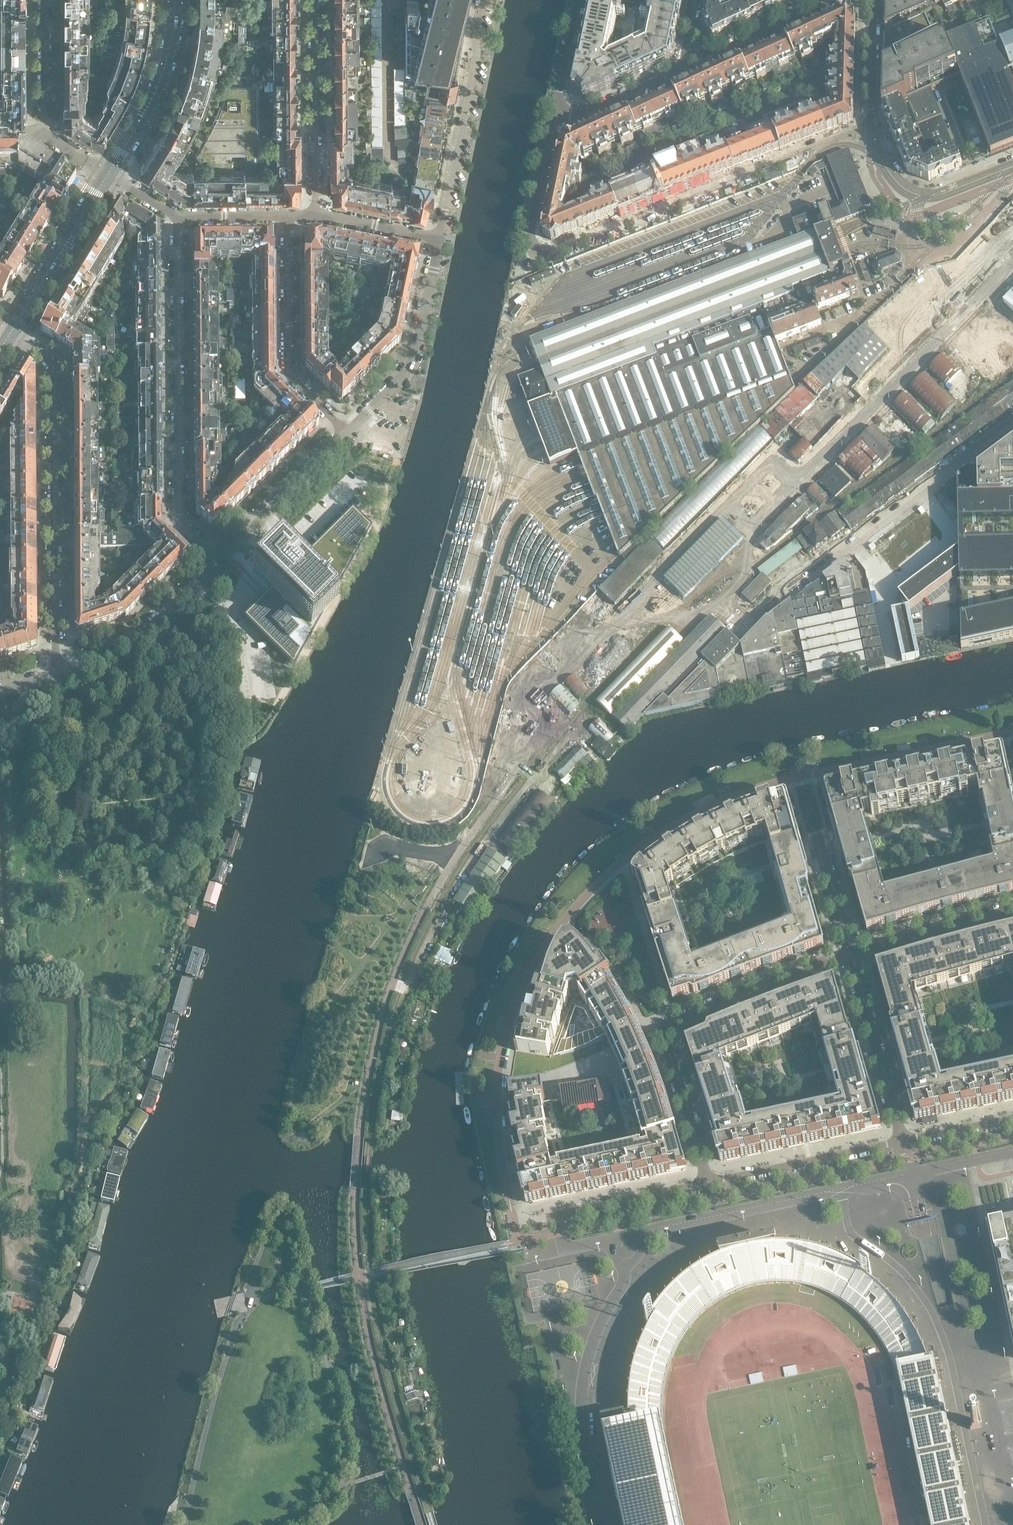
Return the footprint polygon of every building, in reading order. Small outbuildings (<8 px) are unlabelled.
[(25,11),(25,0),(2,0),(2,11),(25,11)] [(87,0),(65,0),(65,8),(87,8),(87,0)] [(150,0),(128,0),(128,3),(128,7),(149,9),(150,4),(150,0)] [(296,0),(273,0),(273,5),(271,5),(271,17),(273,17),(273,25),(275,25),(296,24),(296,0)] [(466,0),(430,0),(427,14),(416,11),(419,0),(408,0),(407,9),(404,8),(405,66),(454,72),(463,23),(460,22),(466,0)] [(680,14),(651,8),(649,18),(649,19),(645,39),(612,54),(610,49),(617,16),(618,16),(621,2),(612,0),(591,0),(579,55),(574,81),(573,87),(587,98),(670,60),(680,14)] [(637,5),(648,8),(680,14),(683,0),(638,0),(637,5)] [(754,0),(748,0),(748,1),(750,2),(745,4),(753,22),(762,17),(754,0)] [(766,0),(754,0),(762,17),(771,13),(766,0)] [(777,0),(766,0),(771,13),(781,9),(777,0)] [(788,0),(777,0),(781,9),(790,4),(788,0)] [(945,44),(942,35),(938,37),(935,38),(925,16),(933,12),(927,0),(895,0),(885,4),(885,34),(884,69),(883,100),(883,110),(901,102),(930,89),(931,89),(959,76),(945,44)] [(950,8),(946,0),(934,0),(936,4),(942,1),(952,22),(955,20),(950,8)] [(950,0),(946,0),(950,8),(955,20),(959,19),(950,0)] [(970,0),(965,0),(971,13),(975,12),(970,0)] [(974,0),(970,0),(975,12),(978,10),(974,0)] [(723,10),(725,5),(709,1),(706,15),(715,17),(718,13),(720,12),(723,10)] [(356,10),(356,2),(334,2),(334,16),(358,16),(358,10),(356,10)] [(246,71),(246,24),(247,19),(245,19),(245,5),(222,5),(200,3),(200,11),(199,16),(221,17),(233,18),(233,22),(238,22),(238,33),(237,40),(236,48),(234,61),(233,61),(231,71),(246,71)] [(753,22),(745,4),(735,9),(743,26),(753,22)] [(149,15),(149,9),(128,7),(128,14),(127,16),(127,20),(148,22),(149,15)] [(87,21),(87,8),(65,8),(65,21),(87,21)] [(743,26),(735,9),(730,11),(729,14),(726,16),(733,31),(743,26)] [(25,25),(25,11),(2,11),(2,25),(25,25)] [(855,52),(856,17),(847,11),(825,21),(832,37),(837,34),(839,38),(839,43),(836,43),(836,49),(832,49),(832,51),(834,51),(836,51),(855,52)] [(733,31),(726,16),(722,17),(720,12),(718,13),(715,17),(723,35),(733,31)] [(723,35),(715,17),(706,15),(705,22),(713,40),(723,35)] [(220,31),(221,17),(199,16),(199,21),(198,26),(198,28),(220,31)] [(356,29),(356,22),(358,22),(358,16),(334,16),(334,29),(356,29)] [(148,29),(148,24),(148,22),(127,20),(126,27),(125,31),(147,35),(148,29)] [(87,33),(87,21),(65,21),(65,33),(87,33)] [(832,37),(825,21),(808,29),(816,46),(825,42),(827,46),(829,45),(827,41),(833,38),(832,37)] [(379,30),(379,23),(370,29),(370,36),(379,30)] [(296,37),(296,24),(275,25),(275,37),(296,37)] [(25,36),(25,25),(2,25),(3,36),(25,36)] [(946,43),(959,75),(963,86),(987,147),(990,153),(991,156),(995,154),(1012,147),(1012,40),(1000,45),(1004,54),(1001,55),(989,26),(963,36),(946,43)] [(218,44),(220,31),(198,28),(198,33),(197,40),(218,44)] [(356,36),(356,29),(334,29),(334,42),(358,42),(358,36),(356,36)] [(816,46),(808,29),(785,40),(794,58),(800,55),(802,61),(814,56),(811,50),(817,48),(816,46)] [(370,42),(379,36),(379,30),(370,36),(370,42)] [(145,44),(146,37),(147,35),(125,31),(125,35),(124,37),(123,41),(123,43),(144,48),(145,44)] [(237,40),(238,33),(231,32),(229,46),(236,48),(237,40)] [(87,45),(87,33),(65,33),(65,45),(87,45)] [(25,50),(25,36),(3,36),(3,50),(25,50)] [(379,42),(379,36),(370,42),(370,47),(370,48),(379,42)] [(296,51),(296,37),(275,37),(275,51),(296,51)] [(256,51),(256,38),(247,38),(247,51),(256,51)] [(216,57),(218,45),(218,44),(197,40),(196,44),(195,48),(194,52),(216,57)] [(794,58),(785,40),(763,50),(771,68),(778,65),(780,69),(789,64),(787,61),(794,58)] [(356,55),(356,48),(358,48),(358,42),(334,42),(334,55),(355,55),(356,55)] [(379,49),(379,42),(370,48),(370,54),(379,49)] [(142,54),(143,50),(144,48),(123,43),(123,45),(121,49),(120,53),(140,61),(141,59),(142,54)] [(87,57),(87,45),(65,45),(65,58),(87,57)] [(370,60),(379,54),(379,49),(370,54),(370,60)] [(25,61),(25,50),(3,50),(3,61),(25,61)] [(771,68),(763,50),(741,61),(749,79),(756,76),(757,79),(767,75),(765,71),(771,68)] [(296,64),(296,51),(275,51),(275,64),(296,64)] [(854,77),(855,52),(836,51),(834,51),(834,57),(827,57),(827,67),(827,71),(833,71),(833,77),(854,77)] [(213,69),(216,57),(194,52),(193,57),(192,63),(213,69)] [(138,67),(140,61),(120,53),(119,58),(117,64),(136,73),(138,67)] [(355,68),(355,55),(334,55),(334,68),(355,68)] [(87,69),(87,57),(65,58),(65,70),(86,70),(87,69)] [(231,74),(231,71),(233,61),(227,60),(224,72),(231,74)] [(749,79),(741,61),(741,60),(718,71),(726,89),(732,86),(735,93),(746,87),(744,81),(749,79)] [(25,73),(25,61),(3,61),(3,62),(2,62),(2,73),(25,73)] [(209,82),(213,69),(192,63),(190,68),(188,75),(209,82)] [(134,78),(136,73),(117,64),(114,70),(112,76),(131,86),(132,84),(134,80),(134,78)] [(296,77),(296,64),(275,64),(275,77),(296,77)] [(455,80),(457,72),(454,72),(405,66),(405,74),(455,80)] [(355,81),(355,68),(334,68),(334,81),(355,81)] [(85,82),(85,71),(86,70),(65,70),(65,83),(73,83),(73,82),(85,82)] [(726,89),(718,71),(695,81),(704,99),(709,97),(712,103),(724,98),(721,91),(726,89)] [(25,86),(25,73),(2,73),(2,85),(4,86),(25,86)] [(453,90),(455,80),(405,74),(405,83),(451,89),(453,90)] [(220,86),(209,82),(188,75),(188,78),(186,82),(185,87),(205,95),(219,100),(223,90),(219,89),(220,86)] [(130,88),(131,86),(112,76),(109,81),(107,87),(126,97),(128,93),(130,88)] [(296,91),(296,77),(275,77),(275,91),(296,91)] [(853,102),(854,77),(833,77),(833,82),(827,82),(826,96),(833,96),(833,101),(835,101),(853,102)] [(355,94),(355,81),(334,81),(334,94),(355,94)] [(704,99),(695,81),(673,92),(681,110),(687,107),(690,114),(701,108),(698,102),(704,99)] [(84,94),(84,83),(85,83),(85,82),(73,82),(73,83),(65,83),(65,97),(82,97),(82,94),(84,94)] [(449,102),(451,89),(405,83),(406,97),(427,100),(449,102)] [(25,99),(25,86),(4,86),(4,99),(10,99),(25,99)] [(123,102),(126,97),(107,87),(106,87),(107,90),(108,90),(103,98),(105,99),(102,104),(102,105),(103,104),(109,108),(111,106),(118,110),(123,102)] [(200,108),(205,95),(185,87),(183,91),(180,98),(200,108)] [(259,144),(259,121),(259,88),(227,88),(222,102),(215,117),(203,141),(193,149),(193,155),(207,154),(207,157),(232,157),(232,154),(245,154),(245,155),(258,155),(259,144)] [(941,116),(930,89),(901,102),(883,110),(893,135),(911,128),(918,125),(941,116)] [(296,104),(296,91),(275,91),(275,104),(296,104)] [(681,110),(673,92),(650,102),(652,106),(659,120),(664,117),(666,121),(676,117),(674,113),(681,110)] [(355,107),(355,94),(334,94),(334,107),(355,107)] [(82,106),(82,97),(65,97),(65,111),(76,111),(76,109),(81,109),(81,107),(82,106)] [(195,120),(200,108),(180,98),(178,104),(175,109),(195,120)] [(10,99),(4,99),(0,99),(0,116),(10,116),(10,99)] [(25,116),(25,99),(10,99),(10,116),(25,116)] [(447,112),(449,102),(427,100),(425,110),(447,112)] [(853,121),(853,102),(835,101),(835,108),(832,109),(831,108),(826,110),(825,108),(818,111),(819,113),(827,132),(853,121)] [(659,120),(652,106),(650,102),(628,113),(628,112),(627,112),(636,130),(642,127),(644,131),(653,127),(651,123),(659,120)] [(106,129),(118,110),(111,106),(109,108),(103,104),(102,105),(102,104),(101,105),(103,107),(98,116),(102,118),(99,124),(106,129)] [(296,117),(296,104),(275,104),(275,117),(296,117)] [(355,120),(355,107),(334,107),(334,120),(355,120)] [(445,123),(447,112),(425,110),(411,108),(409,119),(423,120),(445,123)] [(827,132),(819,113),(814,115),(810,108),(798,113),(801,120),(796,122),(803,141),(827,132)] [(76,130),(84,119),(85,120),(87,116),(83,114),(81,111),(81,109),(76,109),(76,111),(65,111),(65,122),(67,125),(76,130)] [(189,132),(195,120),(175,109),(174,111),(172,116),(170,120),(189,132)] [(636,130),(627,112),(604,123),(613,141),(618,139),(621,144),(632,139),(630,133),(636,130)] [(97,144),(106,129),(99,124),(102,118),(98,116),(95,121),(87,116),(85,120),(84,119),(76,130),(97,144)] [(955,151),(953,145),(942,116),(941,116),(918,125),(923,138),(923,137),(928,149),(925,150),(930,162),(937,178),(962,168),(962,167),(958,158),(955,151)] [(296,130),(296,117),(275,117),(275,130),(279,130),(296,130)] [(803,141),(796,122),(790,125),(787,117),(776,122),(778,129),(773,131),(780,150),(803,141)] [(189,132),(170,120),(167,126),(164,131),(183,142),(189,132)] [(355,133),(355,120),(334,120),(334,133),(351,133),(355,133)] [(444,133),(445,123),(423,120),(422,130),(444,133)] [(613,141),(604,123),(581,134),(590,152),(596,149),(598,155),(610,150),(607,144),(613,141)] [(923,138),(918,125),(911,128),(893,135),(898,148),(916,140),(923,138)] [(442,145),(444,133),(422,130),(407,128),(407,139),(420,140),(420,141),(442,145)] [(300,130),(296,130),(279,130),(279,144),(300,144),(300,130)] [(780,150),(773,131),(766,134),(764,130),(755,134),(756,138),(750,140),(758,158),(780,150)] [(183,142),(164,131),(158,141),(177,153),(183,142)] [(351,145),(351,133),(334,133),(330,133),(330,145),(351,145)] [(590,152),(581,134),(561,143),(558,159),(575,163),(576,157),(579,156),(580,157),(590,152)] [(758,158),(750,140),(743,143),(742,139),(732,144),(733,147),(727,150),(730,158),(734,168),(758,158)] [(920,152),(916,140),(898,148),(902,159),(920,152)] [(177,153),(158,141),(151,152),(165,161),(170,164),(177,153)] [(440,153),(442,145),(420,141),(419,150),(440,153)] [(300,157),(300,144),(279,144),(279,157),(300,157)] [(351,159),(351,145),(330,145),(330,159),(351,159)] [(735,168),(734,168),(730,158),(727,150),(722,152),(719,145),(706,150),(709,157),(704,159),(711,177),(735,168)] [(18,169),(18,146),(6,146),(5,169),(17,169),(18,169)] [(24,173),(37,153),(25,146),(18,146),(18,169),(24,173)] [(438,164),(440,153),(419,150),(418,156),(417,162),(438,164)] [(930,162),(925,150),(920,152),(922,157),(925,155),(926,159),(924,161),(925,165),(930,162)] [(541,370),(519,379),(530,407),(531,408),(529,408),(540,439),(544,449),(548,459),(550,465),(578,455),(595,500),(597,500),(619,557),(621,557),(622,556),(781,406),(797,390),(796,390),(796,389),(795,390),(794,388),(793,389),(790,381),(792,380),(791,379),(789,380),(788,375),(789,374),(789,373),(788,373),(787,371),(786,370),(785,367),(783,361),(784,361),(781,353),(780,354),(777,346),(778,346),(777,343),(822,326),(816,312),(857,297),(852,282),(857,280),(854,272),(853,272),(851,273),(849,267),(851,267),(848,260),(844,262),(844,261),(844,260),(841,261),(840,262),(840,261),(839,262),(837,256),(838,256),(838,255),(837,256),(835,250),(836,250),(837,249),(839,248),(838,247),(836,248),(835,248),(834,248),(832,243),(833,243),(833,242),(832,242),(830,237),(831,237),(830,236),(829,236),(827,231),(828,230),(829,230),(831,229),(831,228),(832,227),(834,226),(835,226),(834,224),(852,217),(858,214),(858,215),(859,215),(858,214),(864,212),(865,212),(865,211),(865,212),(864,208),(865,208),(864,207),(869,206),(870,206),(867,196),(866,197),(863,191),(864,190),(863,190),(861,184),(862,184),(861,183),(861,184),(858,178),(859,178),(859,177),(858,177),(856,171),(857,171),(856,170),(855,171),(853,165),(854,164),(849,151),(828,159),(828,160),(829,163),(844,200),(793,220),(800,237),(757,255),(530,341),(541,370)] [(161,168),(165,161),(151,152),(140,170),(149,175),(156,165),(161,168)] [(925,165),(924,161),(922,157),(920,152),(902,159),(907,172),(925,165)] [(35,180),(47,160),(37,153),(24,173),(35,180)] [(711,177),(704,159),(698,161),(696,155),(684,160),(686,166),(681,168),(688,187),(711,177)] [(232,174),(232,160),(232,157),(207,157),(207,159),(207,174),(207,196),(232,196),(232,174)] [(300,172),(300,157),(279,157),(279,169),(283,172),(300,172)] [(351,170),(351,159),(330,159),(330,172),(349,172),(351,170)] [(580,183),(583,170),(576,169),(577,163),(575,163),(558,159),(552,184),(568,187),(572,188),(573,182),(580,183)] [(47,185),(51,177),(58,166),(47,160),(35,180),(41,183),(44,183),(47,185)] [(165,185),(173,172),(168,168),(170,164),(165,161),(161,168),(156,165),(149,175),(165,185)] [(436,175),(438,164),(417,162),(415,172),(436,175)] [(930,162),(925,165),(907,172),(929,181),(937,178),(930,162)] [(688,187),(681,168),(675,170),(672,164),(661,169),(663,175),(657,177),(665,195),(665,196),(688,187)] [(77,178),(63,169),(58,166),(51,177),(70,189),(77,178)] [(176,192),(186,176),(186,174),(183,172),(181,175),(176,171),(173,172),(165,185),(176,192)] [(300,195),(300,172),(283,172),(283,176),(284,196),(298,196),(298,195),(300,195)] [(344,199),(349,176),(349,172),(330,172),(330,195),(332,196),(344,199)] [(435,186),(436,175),(415,172),(413,183),(433,186),(435,186)] [(193,196),(193,174),(186,174),(186,176),(176,192),(184,196),(193,196)] [(207,196),(207,174),(193,174),(193,196),(207,196)] [(245,196),(245,174),(232,174),(232,196),(245,196)] [(258,196),(258,174),(245,174),(245,196),(258,196)] [(271,196),(271,174),(258,174),(258,196),(271,196)] [(284,196),(283,176),(279,176),(277,174),(271,174),(271,196),(284,196)] [(358,201),(363,179),(349,176),(344,199),(358,201)] [(665,195),(657,177),(651,179),(650,176),(640,180),(641,183),(635,186),(643,204),(652,201),(652,200),(665,195)] [(57,210),(70,189),(51,177),(47,185),(46,188),(43,188),(37,198),(57,210)] [(372,204),(377,182),(363,179),(358,201),(372,204)] [(386,207),(390,187),(391,185),(377,182),(372,204),(386,207)] [(430,201),(432,190),(433,186),(413,183),(412,183),(409,195),(411,198),(430,201)] [(563,211),(568,187),(552,184),(545,218),(559,221),(563,216),(560,214),(561,210),(563,211)] [(643,204),(635,186),(628,189),(627,186),(617,190),(618,193),(611,195),(619,214),(643,204)] [(400,210),(403,193),(403,192),(402,190),(390,187),(386,207),(400,210)] [(619,214),(611,195),(606,197),(603,191),(591,196),(594,202),(588,204),(589,207),(596,223),(619,214)] [(427,215),(430,201),(411,198),(409,195),(403,193),(400,210),(425,215),(427,215)] [(57,210),(37,198),(31,208),(50,220),(57,210)] [(596,223),(589,207),(588,204),(587,203),(584,204),(584,206),(579,208),(580,211),(569,215),(566,218),(572,232),(596,223)] [(121,227),(131,211),(119,204),(107,223),(121,232),(124,228),(121,227)] [(50,220),(31,208),(24,219),(44,231),(50,220)] [(135,235),(145,219),(131,211),(121,227),(124,228),(135,235)] [(1012,246),(1012,227),(1000,215),(987,229),(1009,250),(1012,246)] [(572,232),(566,218),(563,216),(559,221),(545,218),(542,233),(552,240),(572,232)] [(44,231),(24,219),(18,229),(38,241),(44,231)] [(159,238),(159,228),(145,219),(135,235),(142,239),(148,239),(148,238),(159,238)] [(120,238),(122,235),(121,232),(107,223),(100,234),(120,247),(122,243),(120,238)] [(38,241),(18,229),(12,239),(31,251),(38,241)] [(120,247),(100,234),(94,245),(114,257),(120,247)] [(204,262),(204,236),(196,236),(194,238),(194,265),(203,265),(203,262),(204,262)] [(216,258),(216,236),(204,236),(204,262),(209,262),(209,258),(216,258)] [(228,258),(228,236),(216,236),(216,258),(228,258)] [(240,256),(240,236),(228,236),(228,258),(240,257),(240,256)] [(252,250),(252,236),(240,236),(240,256),(252,256),(252,250)] [(274,250),(274,236),(272,236),(252,236),(252,250),(274,250)] [(322,263),(322,256),(322,236),(306,236),(304,236),(304,263),(322,263)] [(332,259),(336,238),(326,236),(322,236),(322,256),(326,256),(326,258),(332,259)] [(159,251),(159,238),(148,238),(148,239),(142,239),(142,244),(140,244),(140,251),(159,251)] [(346,262),(350,241),(336,238),(332,259),(346,262)] [(31,251),(12,239),(5,250),(25,262),(31,251)] [(360,265),(364,243),(350,241),(346,262),(360,265)] [(374,268),(378,246),(364,243),(360,265),(374,268)] [(114,257),(94,245),(87,255),(107,268),(114,257)] [(388,269),(392,249),(378,246),(374,268),(386,271),(387,270),(388,269)] [(415,272),(418,255),(392,249),(388,269),(392,270),(395,268),(415,272)] [(901,262),(901,258),(900,256),(897,253),(897,252),(897,251),(897,250),(897,249),(896,249),(895,249),(896,252),(893,254),(894,254),(893,256),(886,259),(886,258),(885,258),(885,257),(884,257),(874,261),(873,267),(878,272),(888,268),(888,267),(888,266),(888,265),(895,263),(897,263),(897,264),(900,263),(902,266),(903,265),(902,264),(901,262)] [(5,250),(0,258),(0,261),(18,272),(25,262),(5,250)] [(274,264),(274,250),(252,250),(252,256),(256,256),(256,264),(274,264)] [(159,265),(159,251),(140,251),(140,265),(159,265)] [(107,268),(87,255),(81,265),(101,278),(107,268)] [(0,261),(0,264),(0,265),(0,276),(12,283),(18,272),(0,261)] [(213,271),(213,269),(211,267),(211,265),(209,262),(204,262),(203,262),(203,265),(194,265),(194,279),(216,278),(215,278),(215,273),(213,271)] [(326,276),(326,265),(323,263),(322,263),(304,263),(304,276),(326,276)] [(274,264),(256,264),(250,264),(250,277),(255,277),(274,277),(274,264)] [(101,278),(81,265),(75,276),(95,288),(101,278)] [(159,265),(140,265),(138,265),(138,278),(159,278),(159,265)] [(412,286),(415,272),(395,268),(392,270),(390,282),(412,286)] [(532,286),(557,276),(554,270),(529,280),(532,286)] [(12,283),(0,276),(0,296),(3,298),(12,283)] [(95,288),(75,276),(68,286),(88,299),(95,288)] [(326,289),(326,276),(304,276),(304,289),(326,289)] [(274,289),(274,277),(255,277),(255,289),(274,289)] [(160,290),(159,278),(138,278),(138,285),(136,285),(136,291),(160,290)] [(216,290),(216,278),(194,279),(194,290),(216,290)] [(409,300),(412,286),(390,282),(387,295),(409,300)] [(88,299),(68,286),(62,296),(82,309),(88,299)] [(275,302),(274,289),(255,289),(255,302),(275,302)] [(326,302),(326,289),(304,289),(305,302),(326,302)] [(361,296),(355,289),(352,302),(361,296)] [(160,303),(160,290),(136,291),(136,296),(138,296),(138,303),(160,303)] [(216,302),(216,290),(194,290),(195,303),(216,302)] [(516,290),(508,307),(517,312),(525,294),(516,290)] [(406,313),(409,300),(387,295),(384,309),(406,313)] [(82,309),(62,296),(56,306),(76,319),(82,309)] [(945,323),(962,306),(952,297),(935,314),(945,323)] [(216,315),(216,302),(195,303),(195,315),(216,315)] [(275,314),(275,306),(275,302),(255,302),(255,314),(275,314)] [(326,316),(326,302),(305,302),(305,316),(326,316)] [(160,315),(160,303),(138,303),(138,309),(136,309),(136,315),(160,315)] [(76,319),(56,306),(49,317),(70,329),(76,319)] [(403,328),(406,313),(384,309),(381,323),(403,328)] [(275,328),(275,314),(255,314),(252,314),(252,323),(255,323),(255,328),(275,328)] [(160,327),(160,315),(136,315),(136,320),(138,320),(138,327),(160,327)] [(216,327),(216,315),(195,315),(195,327),(216,327)] [(325,329),(326,316),(305,316),(305,330),(325,329)] [(81,336),(70,329),(49,317),(40,332),(66,347),(71,339),(77,343),(81,336)] [(400,342),(403,328),(381,323),(380,325),(377,333),(394,349),(400,342)] [(160,340),(160,327),(138,327),(138,334),(136,334),(136,340),(160,340)] [(216,339),(216,327),(195,327),(195,339),(216,339)] [(275,340),(275,328),(255,328),(255,333),(252,333),(252,340),(275,340)] [(325,342),(325,329),(305,330),(305,342),(325,342)] [(394,349),(377,333),(367,343),(383,360),(394,349)] [(97,346),(81,336),(77,343),(71,339),(66,347),(74,352),(97,352),(97,346)] [(216,351),(216,339),(195,339),(195,352),(216,351)] [(822,345),(820,339),(805,345),(807,351),(822,345)] [(160,352),(160,340),(136,340),(136,345),(138,345),(138,352),(140,352),(160,352)] [(275,354),(275,340),(252,340),(252,349),(255,349),(255,354),(275,354)] [(325,355),(325,342),(305,342),(305,355),(325,355)] [(383,360),(367,343),(356,353),(373,370),(383,360)] [(805,351),(803,345),(793,349),(795,355),(805,351)] [(216,364),(216,351),(195,352),(195,364),(216,364)] [(97,364),(97,352),(74,352),(74,365),(97,364)] [(160,364),(160,352),(140,352),(140,364),(160,364)] [(373,370),(356,353),(346,364),(362,380),(373,370)] [(945,353),(929,368),(952,392),(968,376),(945,353)] [(275,367),(275,354),(255,354),(255,359),(252,359),(252,367),(275,367)] [(312,374),(325,360),(325,355),(305,355),(305,367),(312,374)] [(321,383),(333,371),(335,369),(334,367),(327,360),(325,360),(312,374),(321,383)] [(362,380),(346,364),(343,362),(335,369),(333,371),(352,390),(362,380)] [(97,376),(97,364),(74,365),(74,377),(97,376)] [(160,377),(160,364),(140,364),(140,377),(160,377)] [(216,376),(216,364),(195,364),(195,376),(216,376)] [(34,385),(34,374),(20,366),(10,381),(20,387),(22,388),(24,386),(34,385)] [(275,380),(275,367),(252,367),(252,374),(255,374),(255,380),(255,381),(276,381),(276,380),(275,380)] [(352,390),(333,371),(321,383),(340,402),(341,401),(352,390)] [(911,387),(941,418),(954,406),(924,375),(911,387)] [(95,388),(95,381),(97,381),(97,376),(74,377),(74,389),(95,388)] [(217,400),(216,388),(216,376),(195,376),(195,400),(217,400)] [(160,389),(160,377),(140,377),(140,389),(160,389)] [(274,396),(283,388),(276,381),(255,381),(255,380),(252,380),(252,402),(262,402),(265,400),(271,393),(274,396)] [(15,394),(20,387),(10,381),(0,398),(0,407),(5,410),(15,394)] [(34,404),(34,385),(24,386),(22,388),(20,387),(15,394),(23,399),(23,404),(34,404)] [(95,396),(95,388),(74,389),(74,401),(97,401),(97,397),(95,396)] [(282,407),(292,397),(283,388),(274,396),(271,393),(265,400),(274,410),(280,404),(282,407)] [(160,402),(160,394),(160,389),(140,389),(140,402),(160,402)] [(906,393),(895,404),(923,433),(934,422),(906,393)] [(292,418),(303,408),(292,397),(282,407),(280,404),(274,410),(278,414),(280,414),(281,413),(282,415),(284,415),(285,414),(290,418),(291,418),(292,418)] [(217,412),(217,400),(195,400),(195,412),(217,412)] [(95,413),(95,405),(97,405),(97,401),(74,401),(74,413),(95,413)] [(160,414),(160,402),(140,402),(140,414),(160,414)] [(34,421),(34,404),(23,404),(23,409),(20,409),(15,419),(16,421),(34,421)] [(319,424),(303,408),(292,418),(291,418),(291,419),(307,435),(319,424)] [(217,425),(217,412),(195,412),(195,425),(217,425)] [(95,421),(95,413),(74,413),(74,425),(97,425),(97,421),(95,421)] [(160,427),(160,414),(140,414),(140,427),(160,427)] [(307,435),(291,419),(291,422),(289,422),(284,427),(282,427),(279,430),(296,447),(307,435)] [(239,429),(244,424),(244,420),(235,420),(235,429),(239,429)] [(34,434),(34,421),(16,421),(15,424),(17,428),(11,432),(13,434),(34,434)] [(897,446),(874,424),(840,460),(863,482),(897,446)] [(95,437),(95,429),(97,429),(97,425),(74,425),(74,437),(95,437)] [(217,436),(217,425),(195,425),(195,437),(217,436)] [(160,439),(160,427),(140,427),(140,439),(160,439)] [(296,447),(279,430),(267,441),(284,458),(296,447)] [(791,442),(794,446),(790,451),(800,461),(813,446),(799,433),(791,442)] [(34,447),(34,434),(13,434),(11,437),(12,438),(12,447),(34,447)] [(217,449),(217,436),(195,437),(195,449),(217,449)] [(95,445),(95,437),(74,437),(74,449),(97,449),(97,445),(95,445)] [(979,462),(979,470),(977,470),(978,496),(1012,495),(1012,437),(979,462)] [(160,452),(160,439),(140,439),(140,452),(160,452)] [(284,458),(267,441),(256,452),(273,469),(284,458)] [(34,460),(34,447),(12,447),(12,460),(34,460)] [(95,461),(95,454),(97,454),(97,449),(74,449),(75,462),(95,461)] [(218,462),(218,449),(217,449),(195,449),(196,462),(218,462)] [(160,465),(160,452),(140,452),(141,465),(160,465)] [(273,469),(256,452),(244,463),(261,481),(273,469)] [(35,472),(34,460),(12,460),(12,472),(35,472)] [(95,469),(95,461),(75,462),(75,474),(97,474),(97,469),(95,469)] [(218,468),(218,462),(196,462),(196,474),(215,474),(216,472),(216,470),(218,468)] [(261,481),(244,463),(234,473),(235,477),(250,492),(261,481)] [(161,478),(160,465),(141,465),(141,478),(161,478)] [(823,478),(838,495),(852,482),(837,465),(823,478)] [(957,478),(958,492),(959,549),(960,571),(962,649),(1012,638),(1012,495),(978,496),(977,470),(977,468),(974,466),(957,478)] [(35,484),(35,472),(12,472),(12,484),(35,484)] [(95,486),(95,478),(97,478),(97,474),(75,474),(75,486),(95,486)] [(213,483),(215,481),(214,480),(216,477),(214,475),(215,474),(196,474),(196,489),(212,489),(214,487),(213,483)] [(250,492),(235,477),(231,480),(231,484),(229,484),(229,487),(226,488),(226,492),(238,504),(250,492)] [(161,490),(161,478),(141,478),(141,490),(161,490)] [(957,478),(941,490),(948,499),(958,492),(957,478)] [(35,496),(35,484),(12,484),(12,496),(35,496)] [(95,494),(95,486),(75,486),(75,498),(97,498),(97,494),(95,494)] [(215,499),(212,497),(213,493),(211,491),(212,489),(196,489),(196,505),(211,505),(213,505),(215,499)] [(161,503),(161,490),(141,490),(141,503),(161,503)] [(224,518),(238,504),(226,492),(223,492),(223,495),(222,495),(219,501),(215,499),(213,505),(211,505),(224,518)] [(35,508),(35,496),(12,496),(13,509),(35,508)] [(95,510),(103,510),(103,498),(97,498),(75,498),(75,510),(95,510)] [(770,549),(811,512),(802,502),(761,539),(770,549)] [(161,503),(141,503),(139,503),(139,515),(161,515),(161,503)] [(924,503),(863,546),(886,580),(948,538),(924,503)] [(224,518),(211,505),(196,505),(196,513),(213,529),(224,518)] [(35,508),(13,509),(13,520),(35,520),(35,508)] [(294,668),(368,522),(353,509),(299,563),(291,555),(290,556),(280,546),(270,557),(269,556),(268,556),(267,556),(267,557),(266,557),(266,558),(266,559),(266,560),(256,571),(265,580),(264,581),(272,589),(244,618),(264,638),(294,668)] [(95,518),(95,510),(75,510),(75,522),(97,522),(97,518),(95,518)] [(837,510),(825,519),(837,534),(848,525),(837,510)] [(161,527),(161,515),(139,515),(139,527),(161,527)] [(665,577),(686,598),(745,538),(724,517),(665,577)] [(35,533),(35,520),(13,520),(13,533),(35,533)] [(800,540),(809,553),(835,534),(826,521),(800,540)] [(95,534),(95,527),(97,527),(97,522),(75,522),(75,534),(95,534)] [(135,547),(135,527),(126,528),(126,547),(135,547)] [(159,546),(169,536),(161,527),(139,527),(135,527),(135,547),(145,547),(147,546),(159,546)] [(126,547),(126,528),(118,528),(118,531),(118,547),(126,547)] [(118,547),(118,531),(114,531),(114,534),(110,534),(110,547),(118,547)] [(35,545),(35,533),(13,533),(13,545),(35,545)] [(110,547),(110,534),(95,534),(75,534),(75,547),(98,547),(110,547)] [(188,554),(169,536),(159,546),(162,549),(165,548),(179,563),(188,554)] [(798,540),(758,567),(764,575),(753,582),(757,586),(759,585),(763,590),(774,582),(768,575),(805,549),(798,540)] [(35,557),(35,545),(13,545),(13,557),(35,557)] [(98,559),(98,547),(75,547),(75,559),(98,559)] [(179,563),(165,548),(162,549),(155,556),(171,572),(179,563)] [(909,609),(960,571),(959,549),(898,594),(909,609)] [(171,572),(155,556),(146,565),(162,581),(171,572)] [(35,569),(35,557),(13,557),(13,570),(35,569)] [(98,572),(98,559),(75,559),(75,572),(98,572)] [(886,668),(871,595),(854,599),(846,561),(791,602),(807,676),(808,682),(834,677),(833,671),(868,664),(869,671),(886,668)] [(162,581),(146,565),(137,574),(153,590),(162,581)] [(35,581),(35,569),(13,570),(13,581),(35,581)] [(98,584),(98,572),(75,572),(75,584),(98,584)] [(153,590),(137,574),(128,583),(144,598),(153,590)] [(35,594),(35,581),(13,581),(13,594),(35,594)] [(144,598),(128,583),(119,591),(135,607),(144,598)] [(98,593),(98,584),(75,584),(75,597),(94,596),(95,596),(95,593),(98,593)] [(135,607),(119,591),(113,598),(120,619),(125,617),(135,607)] [(599,592),(586,604),(600,619),(613,607),(599,592)] [(35,606),(35,594),(13,594),(13,606),(35,606)] [(94,607),(94,596),(75,597),(75,612),(88,612),(91,612),(94,607)] [(120,619),(113,598),(109,598),(109,600),(106,600),(106,603),(104,603),(102,605),(108,623),(120,619)] [(108,623),(102,605),(99,606),(98,608),(94,607),(91,612),(88,612),(93,627),(108,623)] [(35,618),(35,606),(13,606),(13,619),(15,619),(15,618),(35,618)] [(909,609),(892,612),(892,613),(902,662),(920,658),(916,639),(909,609)] [(93,627),(88,612),(75,612),(75,630),(79,632),(93,627)] [(35,632),(35,618),(15,618),(15,619),(15,631),(16,632),(35,632)] [(570,652),(585,639),(576,629),(561,642),(570,652)] [(35,646),(35,632),(16,632),(15,631),(11,633),(17,652),(35,646)] [(11,633),(0,636),(0,644),(4,657),(17,652),(11,633)] [(743,651),(727,655),(729,666),(733,665),(735,672),(747,669),(743,651)] [(573,691),(580,686),(573,676),(566,682),(573,691)] [(631,701),(616,717),(629,730),(641,717),(640,716),(648,709),(642,703),(637,708),(631,701)] [(553,711),(550,708),(542,716),(548,721),(541,728),(551,737),(569,717),(557,707),(553,711)] [(888,924),(945,908),(1001,894),(1012,891),(1012,793),(1004,752),(1004,751),(1003,750),(1002,749),(1001,749),(1000,749),(825,786),(824,787),(823,787),(823,788),(822,789),(822,790),(822,791),(836,841),(837,841),(842,860),(842,861),(842,862),(847,860),(867,931),(888,924)] [(442,768),(425,764),(419,785),(437,790),(442,768)] [(694,994),(702,991),(733,979),(765,966),(797,955),(824,945),(803,872),(808,871),(808,870),(808,869),(802,851),(803,850),(788,798),(787,796),(786,796),(786,795),(785,795),(784,795),(783,795),(770,799),(758,803),(746,807),(737,810),(725,815),(713,820),(705,824),(694,830),(682,837),(675,841),(664,848),(653,856),(646,861),(633,871),(635,874),(646,906),(643,907),(650,928),(673,999),(691,993),(694,994)] [(209,882),(202,907),(215,911),(222,886),(209,882)] [(921,1119),(922,1119),(1012,1100),(1012,1067),(947,1081),(948,1084),(942,1086),(941,1083),(935,1061),(932,1063),(929,1054),(924,1035),(914,1000),(909,1002),(905,986),(907,985),(907,988),(914,986),(916,990),(1004,965),(1002,958),(1004,958),(1005,960),(1010,959),(1009,956),(1011,956),(1012,958),(1012,929),(996,933),(963,941),(930,951),(898,960),(877,966),(892,1020),(890,1023),(896,1041),(893,1042),(899,1062),(904,1080),(909,1101),(914,1116),(915,1115),(916,1120),(921,1118),(921,1119)] [(664,1094),(656,1071),(653,1063),(650,1056),(647,1049),(643,1041),(639,1031),(635,1024),(632,1017),(620,995),(619,995),(614,988),(615,988),(597,960),(595,962),(588,953),(587,953),(579,945),(578,946),(572,941),(565,942),(560,948),(559,948),(554,957),(552,957),(548,968),(546,968),(544,975),(543,974),(539,986),(538,985),(535,997),(533,996),(530,1006),(529,1006),(527,1017),(525,1017),(523,1029),(521,1028),(519,1038),(518,1038),(516,1051),(548,1056),(549,1056),(551,1043),(544,1042),(545,1036),(555,1038),(557,1026),(559,1026),(562,1013),(555,1012),(557,1006),(566,1008),(570,995),(571,992),(575,991),(579,993),(580,994),(587,1006),(594,1001),(598,1007),(591,1011),(605,1037),(606,1040),(610,1047),(613,1055),(618,1064),(622,1075),(623,1077),(629,1092),(647,1144),(553,1164),(543,1107),(536,1108),(536,1104),(528,1105),(528,1103),(545,1100),(543,1087),(510,1092),(511,1104),(510,1104),(512,1114),(511,1114),(513,1125),(512,1126),(514,1137),(513,1138),(515,1148),(514,1148),(517,1159),(516,1160),(519,1173),(518,1173),(521,1184),(520,1184),(524,1199),(525,1199),(526,1203),(532,1202),(686,1170),(680,1148),(667,1103),(664,1094)] [(193,948),(185,975),(197,978),(205,952),(193,948)] [(179,976),(169,1011),(180,1014),(190,979),(179,976)] [(726,1160),(727,1160),(881,1128),(875,1107),(870,1091),(865,1072),(859,1052),(856,1052),(851,1034),(848,1032),(834,980),(801,992),(777,1001),(746,1012),(709,1028),(707,1033),(686,1041),(698,1078),(704,1096),(705,1098),(702,1098),(715,1143),(719,1157),(720,1157),(721,1161),(726,1160)] [(601,1039),(584,1008),(570,1006),(553,1055),(578,1048),(596,1041),(601,1039)] [(167,1015),(159,1043),(171,1047),(179,1018),(167,1015)] [(158,1049),(151,1076),(163,1080),(171,1052),(158,1049)] [(408,1051),(403,1050),(399,1063),(404,1065),(408,1051)] [(150,1081),(140,1109),(153,1114),(163,1085),(150,1081)] [(611,1102),(608,1081),(560,1087),(562,1100),(563,1108),(572,1107),(599,1103),(599,1104),(611,1102)] [(137,1110),(117,1141),(130,1150),(150,1118),(137,1110)] [(399,1112),(392,1111),(391,1120),(398,1121),(399,1112)] [(114,1147),(106,1171),(122,1176),(129,1152),(114,1147)] [(106,1174),(100,1200),(113,1203),(119,1177),(106,1174)] [(74,1208),(77,1196),(71,1194),(68,1207),(74,1208)] [(111,1207),(98,1204),(87,1248),(100,1251),(111,1207)] [(987,1224),(1012,1345),(1012,1219),(987,1224)] [(389,1257),(393,1252),(385,1251),(385,1236),(380,1236),(380,1257),(389,1257)] [(968,1523),(956,1465),(953,1465),(952,1463),(956,1463),(958,1463),(958,1462),(960,1461),(958,1451),(956,1441),(954,1442),(954,1441),(948,1443),(947,1441),(950,1440),(941,1395),(933,1359),(936,1359),(937,1359),(937,1358),(938,1358),(937,1352),(935,1352),(935,1353),(932,1353),(931,1347),(923,1348),(921,1342),(912,1327),(906,1317),(896,1305),(893,1301),(889,1297),(884,1292),(879,1288),(876,1285),(871,1281),(864,1276),(860,1273),(862,1270),(856,1266),(850,1263),(846,1261),(842,1259),(836,1256),(832,1255),(828,1253),(824,1252),(800,1246),(792,1246),(785,1245),(781,1245),(776,1245),(776,1243),(775,1238),(719,1250),(720,1254),(721,1257),(717,1259),(714,1260),(710,1262),(705,1265),(700,1268),(684,1279),(682,1281),(680,1283),(677,1286),(674,1288),(671,1292),(668,1295),(665,1298),(661,1303),(658,1308),(654,1313),(653,1314),(657,1317),(656,1317),(655,1319),(653,1322),(651,1326),(648,1330),(647,1332),(645,1338),(643,1342),(642,1344),(640,1348),(640,1350),(638,1355),(636,1361),(632,1376),(632,1381),(631,1387),(630,1391),(630,1396),(629,1400),(629,1404),(629,1406),(629,1413),(629,1414),(624,1414),(619,1413),(601,1418),(605,1431),(607,1441),(606,1442),(607,1455),(608,1456),(609,1466),(609,1468),(610,1468),(622,1524),(680,1524),(673,1491),(663,1493),(661,1483),(671,1481),(667,1461),(665,1452),(665,1450),(664,1444),(663,1439),(663,1433),(663,1428),(662,1420),(662,1414),(662,1411),(662,1406),(663,1400),(663,1395),(663,1392),(664,1387),(664,1384),(665,1380),(665,1377),(666,1373),(667,1369),(668,1365),(669,1362),(671,1356),(673,1351),(675,1347),(677,1344),(678,1341),(680,1337),(682,1334),(685,1331),(687,1328),(689,1325),(692,1322),(694,1319),(697,1316),(700,1313),(703,1311),(705,1308),(708,1306),(712,1304),(715,1301),(720,1298),(723,1296),(726,1295),(730,1293),(733,1291),(739,1289),(742,1288),(746,1287),(750,1286),(753,1285),(757,1284),(761,1283),(765,1283),(768,1282),(772,1282),(776,1282),(780,1281),(784,1282),(788,1282),(791,1282),(797,1283),(801,1283),(805,1284),(809,1285),(812,1286),(818,1288),(821,1289),(825,1290),(828,1292),(832,1294),(835,1295),(839,1297),(842,1299),(845,1301),(848,1304),(851,1306),(855,1308),(857,1311),(860,1313),(864,1317),(867,1320),(871,1325),(872,1326),(875,1330),(879,1335),(880,1337),(882,1339),(885,1344),(886,1346),(889,1351),(892,1356),(894,1361),(898,1368),(899,1371),(902,1376),(904,1381),(906,1386),(907,1389),(909,1394),(911,1402),(912,1404),(914,1410),(915,1415),(916,1418),(917,1423),(921,1441),(932,1438),(933,1444),(928,1445),(933,1470),(938,1469),(940,1474),(928,1477),(933,1497),(934,1502),(934,1505),(935,1508),(935,1513),(936,1521),(937,1524),(969,1524),(968,1523)] [(100,1255),(88,1251),(75,1289),(87,1293),(100,1255)] [(59,1325),(59,1331),(63,1333),(69,1326),(80,1302),(80,1301),(80,1300),(80,1299),(80,1298),(79,1297),(78,1296),(78,1295),(77,1295),(76,1295),(75,1294),(74,1295),(73,1295),(72,1295),(71,1296),(70,1297),(59,1325)] [(31,1319),(35,1304),(12,1298),(8,1313),(31,1319)] [(45,1367),(58,1371),(68,1337),(55,1333),(45,1367)] [(41,1377),(28,1417),(41,1421),(54,1381),(41,1377)] [(407,1401),(417,1398),(416,1391),(405,1395),(407,1401)] [(975,1421),(974,1421),(971,1422),(972,1428),(970,1429),(971,1430),(981,1428),(981,1426),(980,1427),(979,1423),(979,1420),(975,1421)] [(27,1424),(16,1455),(27,1459),(39,1428),(27,1424)] [(8,1454),(0,1476),(0,1492),(4,1493),(17,1458),(8,1454)] [(426,1462),(428,1468),(437,1466),(435,1460),(426,1462)]
